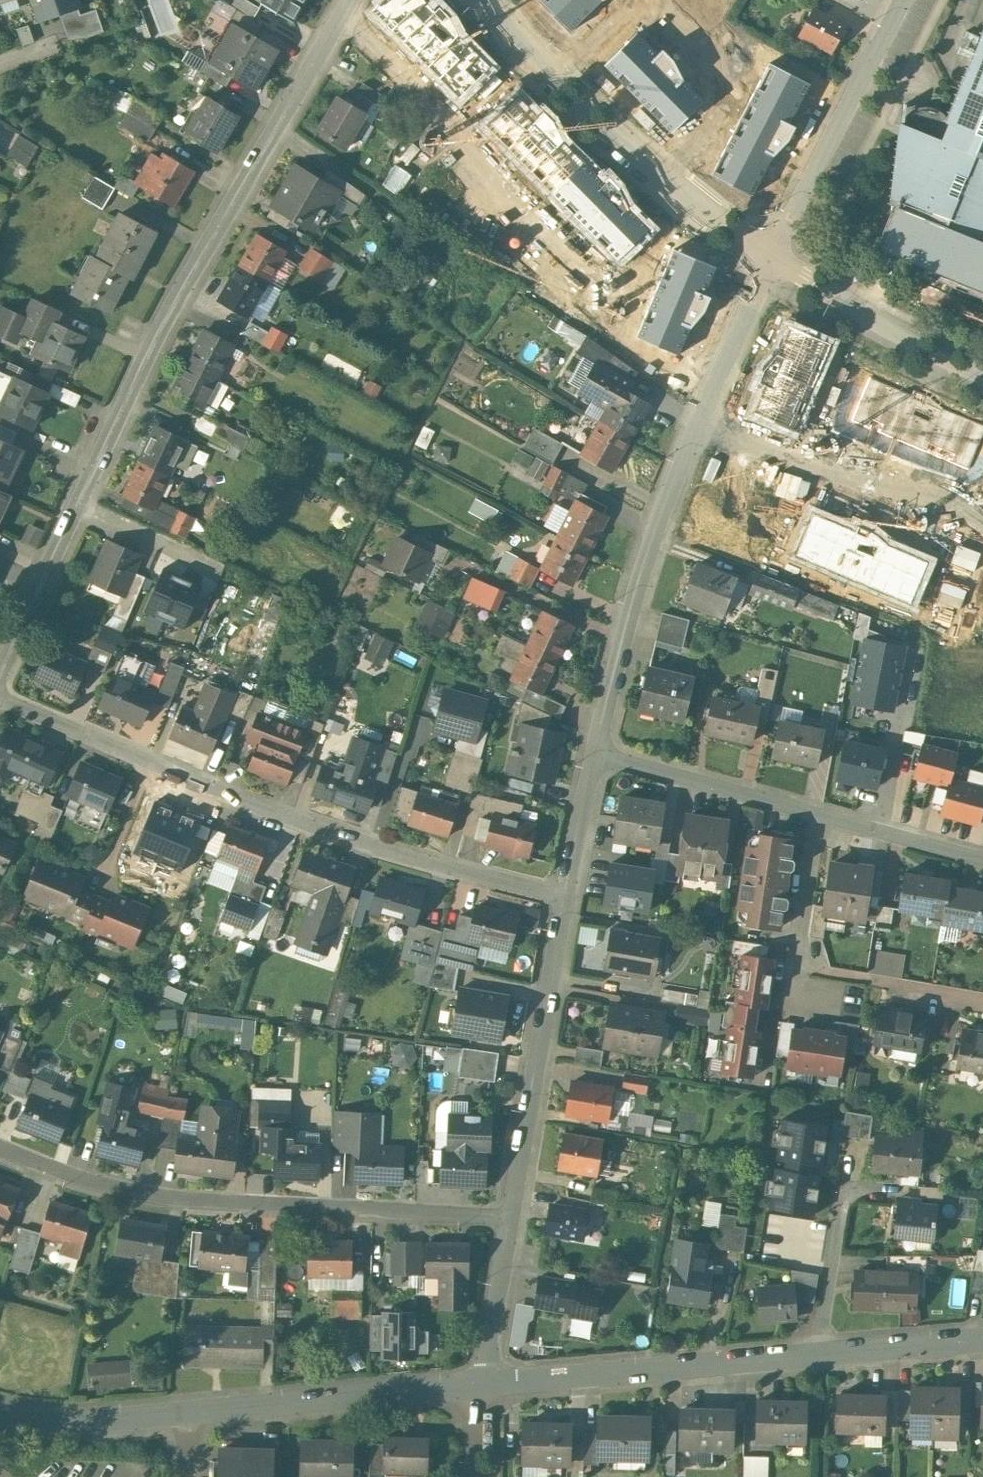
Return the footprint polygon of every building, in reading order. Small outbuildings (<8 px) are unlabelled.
[(1,4),(4,14),(21,8),(18,0),(14,0),(1,4)] [(38,22),(61,15),(79,8),(82,7),(80,0),(31,0),(38,22)] [(247,0),(229,0),(227,4),(236,9),(253,19),(260,7),(247,0)] [(260,3),(293,22),(305,0),(262,0),(260,3)] [(459,32),(451,16),(439,4),(435,8),(426,0),(382,0),(372,10),(459,98),(492,66),(459,32)] [(601,0),(542,0),(572,29),(601,0)] [(61,15),(69,39),(89,37),(104,31),(102,26),(91,29),(86,12),(80,15),(79,8),(61,15)] [(97,9),(86,12),(91,29),(102,26),(97,9)] [(236,9),(229,20),(255,35),(262,25),(253,19),(236,9)] [(845,26),(812,9),(799,34),(831,51),(845,26)] [(255,35),(229,20),(218,40),(266,69),(278,48),(255,35)] [(29,25),(17,28),(23,46),(34,41),(29,25)] [(702,100),(682,79),(672,60),(662,50),(657,55),(637,34),(606,64),(671,130),(702,100)] [(982,228),(982,36),(948,122),(932,115),(905,136),(898,199),(890,199),(890,208),(897,208),(881,247),(919,262),(917,268),(935,276),(937,269),(982,288),(982,242),(978,240),(982,228)] [(218,40),(206,60),(232,76),(254,89),(266,69),(218,40)] [(232,76),(206,60),(200,71),(226,86),(232,76)] [(752,193),(772,155),(789,137),(795,126),(789,123),(809,84),(770,64),(713,173),(752,193)] [(379,96),(361,86),(356,95),(370,104),(373,106),(379,96)] [(586,161),(561,136),(554,122),(543,112),(540,115),(519,94),(486,126),(553,193),(586,161)] [(370,104),(356,95),(349,105),(363,114),(370,104)] [(163,112),(136,97),(127,112),(131,113),(154,127),(163,112)] [(349,105),(336,97),(315,131),(327,138),(326,140),(341,149),(363,114),(349,105)] [(239,117),(209,99),(188,135),(219,153),(239,117)] [(154,127),(131,113),(127,112),(120,125),(147,140),(154,127)] [(18,134),(7,154),(26,166),(38,146),(18,134)] [(163,160),(150,153),(142,167),(147,169),(148,167),(156,172),(163,160)] [(163,160),(156,172),(148,167),(147,169),(142,167),(134,180),(173,203),(193,170),(166,154),(163,160)] [(651,227),(628,204),(620,187),(609,177),(606,181),(586,161),(553,193),(618,260),(651,227)] [(319,182),(295,169),(274,206),(292,216),(315,230),(337,193),(337,192),(319,182)] [(364,195),(326,170),(319,182),(337,192),(337,193),(358,204),(364,195)] [(115,187),(95,175),(82,199),(101,210),(115,187)] [(292,216),(274,206),(267,216),(285,227),(292,216)] [(155,234),(119,215),(96,261),(128,277),(132,279),(155,234)] [(287,252),(260,236),(241,268),(268,283),(287,252)] [(679,355),(690,327),(705,310),(711,297),(704,294),(716,266),(674,249),(637,336),(679,355)] [(328,261),(311,250),(300,268),(317,279),(328,261)] [(96,261),(91,259),(73,294),(110,313),(128,277),(96,261)] [(241,268),(224,299),(250,315),(268,283),(241,268)] [(59,310),(34,298),(29,310),(54,322),(59,310)] [(0,306),(0,334),(16,341),(18,338),(24,341),(27,334),(19,330),(27,314),(26,314),(24,317),(0,306)] [(54,322),(29,310),(27,314),(19,330),(27,334),(41,341),(34,355),(68,370),(84,336),(54,322)] [(269,331),(249,320),(242,333),(262,344),(272,326),(272,325),(269,331)] [(788,325),(776,353),(764,369),(759,382),(764,383),(752,411),(795,429),(831,343),(788,325)] [(272,326),(262,344),(277,351),(287,333),(272,326)] [(233,344),(204,329),(186,364),(216,379),(233,344)] [(613,354),(586,335),(576,352),(596,363),(597,362),(606,367),(613,354)] [(606,367),(597,362),(596,363),(580,392),(607,408),(619,387),(626,392),(632,382),(606,367)] [(216,379),(186,364),(169,398),(199,413),(205,401),(216,379)] [(53,381),(34,372),(28,386),(47,395),(53,381)] [(940,407),(928,395),(914,390),(912,395),(870,377),(852,419),(968,469),(982,434),(982,425),(940,407)] [(13,379),(4,397),(2,396),(0,400),(0,414),(31,428),(47,395),(28,386),(13,379)] [(216,379),(205,401),(216,407),(227,385),(216,379)] [(626,392),(619,387),(607,408),(601,420),(630,437),(649,404),(626,392)] [(630,437),(601,420),(582,453),(611,470),(630,437)] [(250,436),(218,421),(211,435),(243,451),(250,436)] [(564,443),(534,427),(523,447),(552,463),(564,443)] [(188,442),(157,428),(141,461),(172,476),(188,442)] [(0,441),(0,489),(3,490),(21,451),(0,441)] [(739,445),(725,474),(713,489),(707,502),(712,504),(700,533),(743,550),(780,464),(739,445)] [(172,476),(141,461),(126,494),(157,508),(172,476)] [(568,473),(553,465),(544,483),(559,491),(568,473)] [(0,489),(0,512),(9,493),(3,490),(0,489)] [(605,517),(574,502),(558,535),(588,551),(605,517)] [(191,518),(177,511),(169,530),(183,536),(191,518)] [(929,562),(887,544),(872,530),(858,525),(856,530),(813,512),(795,555),(911,604),(929,562)] [(450,550),(419,535),(414,545),(430,553),(428,557),(443,565),(450,550)] [(588,551),(558,535),(541,567),(572,583),(588,551)] [(414,545),(397,538),(385,563),(401,571),(401,572),(405,574),(405,573),(417,579),(428,557),(430,553),(414,545)] [(140,553),(108,539),(90,581),(121,594),(122,595),(132,571),(140,553)] [(531,585),(541,564),(507,547),(496,568),(531,585)] [(342,592),(373,606),(387,575),(356,561),(342,592)] [(722,573),(706,568),(706,569),(695,566),(683,599),(702,606),(702,605),(723,612),(734,580),(721,575),(722,573)] [(147,610),(165,618),(182,576),(164,569),(147,610)] [(121,594),(112,614),(127,620),(145,576),(132,571),(122,595),(121,594)] [(783,582),(758,573),(752,586),(777,596),(783,582)] [(202,584),(182,576),(165,618),(184,626),(202,584)] [(798,588),(783,582),(777,596),(793,602),(798,588)] [(446,636),(458,610),(428,596),(415,621),(446,636)] [(573,625),(544,610),(528,645),(557,659),(573,625)] [(689,619),(662,611),(656,639),(682,647),(689,619)] [(121,632),(103,624),(94,645),(112,653),(121,632)] [(905,648),(883,644),(885,635),(868,628),(853,702),(893,710),(905,648)] [(365,655),(385,663),(394,638),(374,631),(365,655)] [(557,659),(528,645),(512,678),(542,692),(557,659)] [(85,663),(46,647),(34,677),(72,694),(85,663)] [(124,651),(100,706),(140,724),(154,692),(133,683),(143,660),(124,651)] [(184,667),(170,661),(154,702),(168,708),(184,667)] [(693,677),(648,667),(639,707),(666,714),(666,715),(684,719),(693,677)] [(778,670),(763,667),(758,689),(755,705),(759,706),(756,717),(767,720),(778,670)] [(206,682),(195,710),(183,705),(170,736),(210,753),(227,711),(234,693),(206,682)] [(758,689),(742,685),(738,687),(735,701),(755,705),(758,689)] [(253,695),(236,688),(234,693),(227,711),(244,718),(253,695)] [(486,701),(446,690),(443,701),(433,707),(438,717),(435,728),(475,739),(486,701)] [(735,701),(714,697),(706,731),(733,737),(733,738),(751,741),(756,717),(759,706),(755,705),(735,701)] [(553,715),(522,700),(516,724),(523,726),(524,724),(549,730),(553,715)] [(304,731),(260,714),(251,738),(260,742),(261,740),(295,753),(304,731)] [(324,724),(309,718),(304,731),(295,753),(295,755),(311,761),(324,724)] [(549,730),(524,724),(523,726),(518,750),(512,748),(511,753),(517,754),(513,772),(552,781),(563,733),(549,730)] [(821,733),(779,724),(772,756),(814,765),(821,733)] [(6,729),(0,741),(0,761),(7,765),(29,774),(42,746),(6,729)] [(383,747),(356,738),(347,763),(374,772),(383,747)] [(295,753),(261,740),(260,742),(250,767),(285,780),(295,755),(295,753)] [(884,750),(845,741),(837,774),(860,778),(859,782),(876,786),(884,750)] [(957,754),(922,745),(914,775),(948,785),(950,779),(957,754)] [(483,758),(456,749),(456,750),(463,753),(453,786),(474,793),(483,758)] [(119,780),(81,763),(68,794),(83,800),(75,821),(98,830),(119,780)] [(374,772),(347,763),(344,772),(324,766),(315,793),(367,811),(376,783),(371,782),(374,772)] [(970,769),(966,784),(982,788),(982,772),(970,769)] [(947,789),(937,786),(931,807),(942,810),(941,812),(978,823),(982,806),(982,788),(966,784),(950,779),(948,785),(947,789)] [(420,791),(402,785),(392,817),(408,822),(407,823),(408,823),(418,791),(420,792),(420,791)] [(53,795),(33,786),(28,798),(45,805),(48,806),(53,795)] [(420,792),(418,791),(408,823),(448,835),(458,804),(420,792)] [(508,800),(475,791),(464,833),(476,836),(475,840),(525,854),(533,822),(517,818),(520,809),(507,805),(508,800)] [(70,795),(64,808),(75,814),(82,801),(70,795)] [(664,804),(620,797),(614,838),(658,845),(664,804)] [(45,805),(28,798),(23,809),(40,816),(45,805)] [(200,821),(155,802),(135,852),(180,870),(200,821)] [(727,821),(687,815),(682,854),(679,871),(680,871),(717,876),(718,877),(721,861),(727,821)] [(268,839),(229,824),(213,869),(235,878),(236,875),(253,881),(268,839)] [(793,839),(761,834),(759,846),(748,845),(743,876),(786,883),(788,869),(789,870),(791,858),(790,858),(793,839)] [(0,836),(0,867),(3,869),(15,843),(0,836)] [(344,865),(304,852),(293,883),(314,890),(333,896),(344,865)] [(682,854),(669,852),(665,879),(678,881),(680,871),(679,871),(682,854)] [(83,877),(39,859),(24,896),(51,906),(50,909),(68,916),(79,889),(83,877)] [(721,861),(718,877),(717,876),(715,888),(728,890),(732,863),(721,861)] [(655,869),(610,862),(604,904),(648,911),(655,869)] [(856,866),(831,862),(824,905),(823,912),(827,913),(863,918),(867,894),(871,868),(869,866),(859,865),(856,866)] [(883,870),(871,868),(867,894),(879,896),(883,870)] [(933,877),(920,875),(919,876),(904,873),(898,909),(942,916),(941,922),(942,922),(949,881),(933,878),(933,877)] [(236,875),(235,878),(230,894),(259,905),(261,901),(266,886),(253,881),(236,875)] [(786,883),(743,876),(738,908),(750,910),(748,922),(779,927),(782,908),(783,908),(785,897),(784,897),(786,883)] [(423,890),(381,877),(372,910),(413,923),(423,890)] [(948,887),(949,881),(942,922),(982,929),(982,893),(977,892),(977,891),(964,888),(963,889),(948,887)] [(95,896),(79,889),(68,916),(84,923),(95,896)] [(333,896),(314,890),(300,933),(327,943),(337,918),(343,900),(333,896)] [(359,898),(345,893),(343,900),(337,918),(352,923),(359,898)] [(259,905),(230,894),(221,919),(249,931),(259,905)] [(147,908),(115,895),(112,902),(99,932),(100,933),(131,945),(147,908)] [(95,896),(84,923),(83,927),(100,934),(100,933),(99,932),(112,902),(95,896)] [(259,905),(249,931),(247,937),(258,940),(261,934),(272,905),(261,901),(259,905)] [(824,905),(814,903),(809,935),(823,937),(827,913),(823,912),(824,905)] [(272,905),(261,934),(276,939),(287,910),(272,905)] [(517,915),(476,905),(473,918),(469,937),(473,938),(510,947),(517,915)] [(893,907),(877,905),(874,928),(889,930),(893,907)] [(473,918),(459,914),(455,930),(451,946),(452,947),(469,951),(473,938),(469,937),(473,918)] [(596,942),(599,925),(582,922),(579,940),(596,942)] [(419,930),(410,928),(402,958),(434,967),(435,961),(438,952),(443,930),(421,924),(419,930)] [(455,930),(444,927),(443,930),(438,952),(450,955),(452,947),(451,946),(455,930)] [(660,939),(625,933),(626,929),(612,927),(605,967),(631,972),(631,973),(654,977),(658,955),(657,955),(660,939)] [(768,945),(734,940),(732,952),(742,953),(766,957),(768,945)] [(469,951),(452,947),(450,955),(448,964),(458,966),(473,970),(477,953),(469,951)] [(902,975),(907,953),(878,947),(874,969),(902,975)] [(450,955),(438,952),(435,961),(448,964),(450,955)] [(766,957),(742,953),(735,1001),(735,1002),(757,1006),(766,1007),(774,958),(766,957)] [(448,964),(435,961),(434,967),(429,985),(454,990),(458,966),(448,964)] [(508,995),(459,987),(452,1031),(501,1039),(508,995)] [(684,992),(664,989),(662,999),(682,1002),(684,992)] [(757,1006),(735,1002),(735,1001),(726,1000),(722,1026),(727,1027),(728,1025),(753,1029),(757,1006)] [(637,1009),(611,1005),(604,1045),(631,1049),(637,1009)] [(924,1014),(880,1007),(874,1041),(919,1049),(924,1014)] [(253,1046),(257,1018),(193,1009),(192,1021),(243,1028),(241,1044),(253,1046)] [(637,1009),(631,1049),(657,1053),(663,1014),(637,1009)] [(794,1022),(781,1020),(776,1055),(788,1057),(792,1028),(793,1028),(794,1022)] [(859,1024),(842,1022),(825,1026),(824,1031),(826,1032),(825,1033),(845,1036),(843,1046),(855,1048),(859,1024)] [(753,1029),(728,1025),(727,1027),(721,1071),(752,1076),(759,1030),(753,1029)] [(793,1028),(792,1028),(788,1057),(787,1065),(799,1067),(799,1068),(813,1070),(819,1031),(812,1029),(811,1031),(793,1028)] [(962,1029),(956,1066),(982,1070),(982,1033),(962,1029)] [(845,1036),(825,1033),(826,1032),(824,1031),(819,1031),(813,1070),(826,1072),(826,1071),(839,1073),(843,1046),(845,1036)] [(3,1032),(0,1040),(0,1066),(8,1069),(21,1039),(3,1032)] [(394,1041),(395,1063),(416,1062),(415,1040),(394,1041)] [(604,1050),(577,1045),(574,1061),(601,1066),(604,1050)] [(498,1050),(462,1046),(460,1074),(493,1078),(498,1050)] [(31,1079),(19,1074),(12,1093),(24,1098),(31,1079)] [(649,1078),(627,1074),(625,1086),(646,1090),(649,1078)] [(75,1096),(52,1087),(54,1082),(34,1075),(27,1092),(32,1093),(32,1095),(70,1109),(75,1096)] [(611,1088),(573,1081),(568,1113),(606,1119),(611,1088)] [(134,1088),(109,1082),(99,1120),(105,1122),(106,1121),(125,1126),(134,1088)] [(169,1088),(144,1083),(138,1108),(164,1115),(168,1097),(169,1088)] [(290,1089),(254,1087),(251,1125),(259,1126),(260,1099),(290,1100),(290,1089)] [(32,1095),(30,1094),(18,1125),(58,1140),(70,1109),(32,1095)] [(187,1101),(168,1097),(164,1115),(183,1118),(187,1101)] [(290,1100),(260,1099),(259,1126),(289,1127),(290,1100)] [(238,1110),(216,1107),(201,1119),(210,1131),(209,1139),(222,1141),(218,1174),(232,1175),(236,1140),(234,1140),(238,1110)] [(650,1131),(653,1113),(633,1110),(630,1128),(650,1131)] [(872,1115),(846,1110),(842,1134),(869,1138),(872,1115)] [(347,1111),(334,1111),(333,1150),(346,1150),(346,1149),(347,1111)] [(400,1149),(371,1148),(372,1112),(347,1111),(346,1149),(359,1149),(358,1179),(399,1180),(400,1149)] [(481,1115),(449,1113),(447,1149),(485,1151),(489,1151),(490,1122),(481,1115)] [(629,1115),(618,1113),(616,1122),(628,1124),(629,1115)] [(183,1118),(164,1115),(157,1146),(178,1149),(179,1150),(181,1135),(183,1119),(183,1118)] [(783,1118),(777,1159),(786,1160),(812,1164),(822,1166),(828,1125),(783,1118)] [(195,1121),(183,1119),(181,1135),(209,1139),(210,1131),(201,1119),(195,1121)] [(125,1126),(106,1121),(105,1122),(98,1153),(139,1163),(146,1131),(125,1126)] [(891,1134),(875,1132),(871,1167),(907,1170),(907,1172),(918,1173),(922,1130),(906,1128),(892,1127),(891,1134)] [(308,1133),(279,1132),(278,1143),(319,1145),(320,1134),(308,1133)] [(602,1141),(566,1135),(566,1134),(564,1134),(558,1166),(597,1173),(602,1141)] [(181,1135),(179,1150),(178,1149),(176,1168),(218,1174),(222,1141),(209,1139),(181,1135)] [(278,1143),(277,1143),(276,1175),(318,1177),(319,1145),(278,1143)] [(447,1149),(444,1149),(442,1182),(483,1184),(485,1151),(447,1149)] [(769,1207),(814,1214),(821,1174),(811,1173),(812,1164),(786,1160),(785,1169),(775,1167),(769,1207)] [(0,1182),(0,1232),(18,1189),(0,1182)] [(952,1188),(920,1185),(919,1197),(942,1199),(942,1197),(951,1198),(952,1188)] [(920,1200),(898,1197),(894,1235),(915,1237),(916,1237),(916,1235),(933,1237),(936,1206),(919,1204),(920,1200)] [(91,1214),(51,1201),(41,1233),(63,1240),(60,1251),(78,1257),(91,1214)] [(586,1211),(552,1205),(547,1232),(581,1237),(586,1211)] [(736,1215),(720,1212),(718,1222),(735,1224),(736,1215)] [(165,1227),(123,1220),(118,1252),(159,1259),(165,1227)] [(718,1222),(714,1247),(743,1252),(747,1226),(735,1224),(718,1222)] [(41,1233),(21,1227),(13,1253),(33,1259),(41,1233)] [(204,1232),(193,1231),(191,1263),(200,1264),(204,1232)] [(248,1236),(204,1231),(204,1232),(200,1264),(200,1265),(243,1270),(247,1240),(248,1236)] [(933,1237),(916,1235),(916,1237),(915,1237),(913,1255),(925,1255),(932,1255),(933,1245),(933,1237)] [(707,1244),(676,1239),(672,1265),(712,1271),(713,1259),(704,1258),(707,1244)] [(261,1240),(247,1240),(243,1270),(248,1271),(248,1269),(260,1269),(261,1240)] [(277,1241),(261,1240),(260,1269),(259,1288),(275,1288),(277,1241)] [(351,1242),(309,1241),(309,1274),(351,1274),(351,1242)] [(469,1243),(427,1242),(426,1275),(466,1276),(468,1276),(469,1243)] [(417,1250),(394,1250),(394,1273),(417,1273),(417,1250)] [(33,1259),(13,1253),(9,1267),(29,1273),(33,1259)] [(913,1255),(887,1254),(886,1270),(886,1271),(916,1272),(916,1273),(925,1273),(925,1255),(913,1255)] [(672,1265),(667,1299),(707,1305),(712,1271),(672,1265)] [(973,1268),(969,1291),(981,1293),(982,1282),(982,1269),(973,1268)] [(260,1269),(248,1269),(248,1271),(247,1298),(259,1299),(259,1288),(260,1269)] [(818,1273),(790,1269),(792,1285),(794,1303),(813,1301),(818,1273)] [(916,1272),(886,1271),(886,1270),(865,1270),(865,1271),(855,1270),(854,1306),(915,1308),(916,1273),(916,1272)] [(169,1277),(142,1272),(139,1290),(166,1295),(169,1277)] [(466,1276),(426,1275),(426,1276),(440,1276),(440,1306),(465,1306),(466,1276)] [(535,1305),(571,1311),(570,1316),(594,1320),(599,1290),(575,1286),(576,1283),(540,1276),(535,1305)] [(792,1285),(758,1288),(760,1320),(795,1317),(794,1303),(792,1285)] [(361,1291),(333,1290),(332,1316),(360,1316),(361,1291)] [(383,1301),(383,1312),(373,1312),(374,1347),(385,1346),(385,1356),(438,1355),(437,1326),(425,1326),(424,1299),(383,1301)] [(535,1306),(517,1303),(510,1344),(520,1346),(524,1342),(528,1321),(532,1318),(535,1306)] [(274,1325),(261,1324),(261,1329),(262,1329),(261,1351),(273,1352),(274,1325)] [(261,1329),(187,1327),(185,1363),(200,1363),(200,1361),(220,1362),(220,1364),(261,1365),(261,1351),(262,1329),(261,1329)] [(128,1366),(89,1368),(90,1388),(129,1386),(128,1366)] [(971,1383),(958,1383),(958,1389),(959,1389),(958,1411),(970,1411),(971,1383)] [(926,1388),(911,1388),(911,1390),(910,1420),(910,1434),(933,1435),(935,1390),(926,1390),(926,1388)] [(899,1390),(881,1389),(881,1396),(882,1396),(881,1409),(884,1410),(884,1426),(898,1427),(898,1419),(899,1390)] [(911,1390),(899,1389),(899,1390),(898,1419),(910,1420),(911,1390)] [(958,1389),(944,1389),(944,1391),(935,1390),(933,1435),(957,1435),(958,1411),(959,1389),(958,1389)] [(881,1396),(839,1394),(838,1430),(884,1431),(884,1426),(884,1410),(881,1409),(882,1396),(881,1396)] [(744,1400),(733,1399),(732,1410),(732,1422),(744,1423),(744,1400)] [(806,1402),(757,1400),(756,1439),(805,1440),(806,1402)] [(732,1410),(681,1409),(680,1444),(712,1444),(712,1449),(731,1449),(732,1422),(732,1410)] [(648,1417),(600,1416),(599,1433),(598,1433),(597,1456),(598,1456),(647,1457),(648,1417)] [(570,1424),(524,1423),(523,1461),(567,1462),(568,1462),(569,1442),(570,1424)] [(676,1429),(664,1429),(663,1474),(675,1475),(676,1429)] [(598,1433),(584,1432),(583,1443),(583,1463),(598,1464),(598,1456),(597,1456),(598,1433)] [(427,1436),(385,1435),(385,1443),(384,1471),(385,1471),(426,1472),(427,1436)] [(303,1441),(302,1470),(320,1471),(320,1476),(350,1476),(351,1442),(303,1441)] [(385,1443),(370,1442),(370,1474),(385,1475),(385,1471),(384,1471),(385,1443)] [(583,1443),(569,1442),(568,1462),(567,1462),(566,1469),(582,1470),(583,1463),(583,1443)] [(218,1449),(217,1476),(273,1476),(274,1450),(256,1450),(255,1450),(247,1450),(247,1449),(218,1449)] [(743,1455),(743,1476),(767,1476),(768,1456),(743,1455)]
